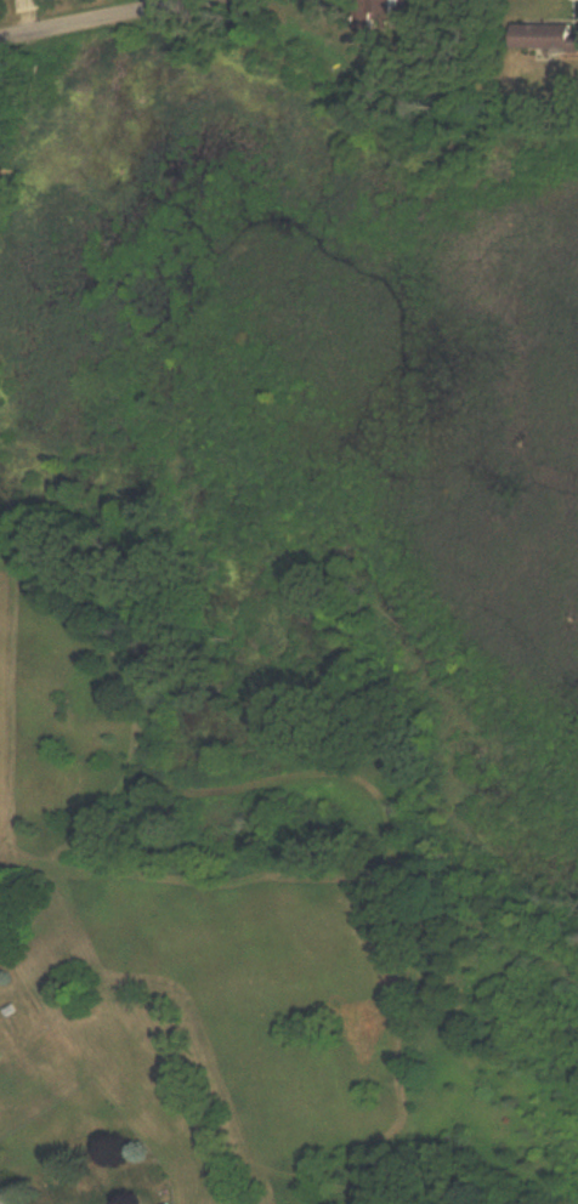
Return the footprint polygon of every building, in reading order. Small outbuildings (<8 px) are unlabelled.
[(427,11),(425,0),(399,0),(401,15),(427,11)] [(574,50),(574,25),(502,25),(502,50),(574,50)]
